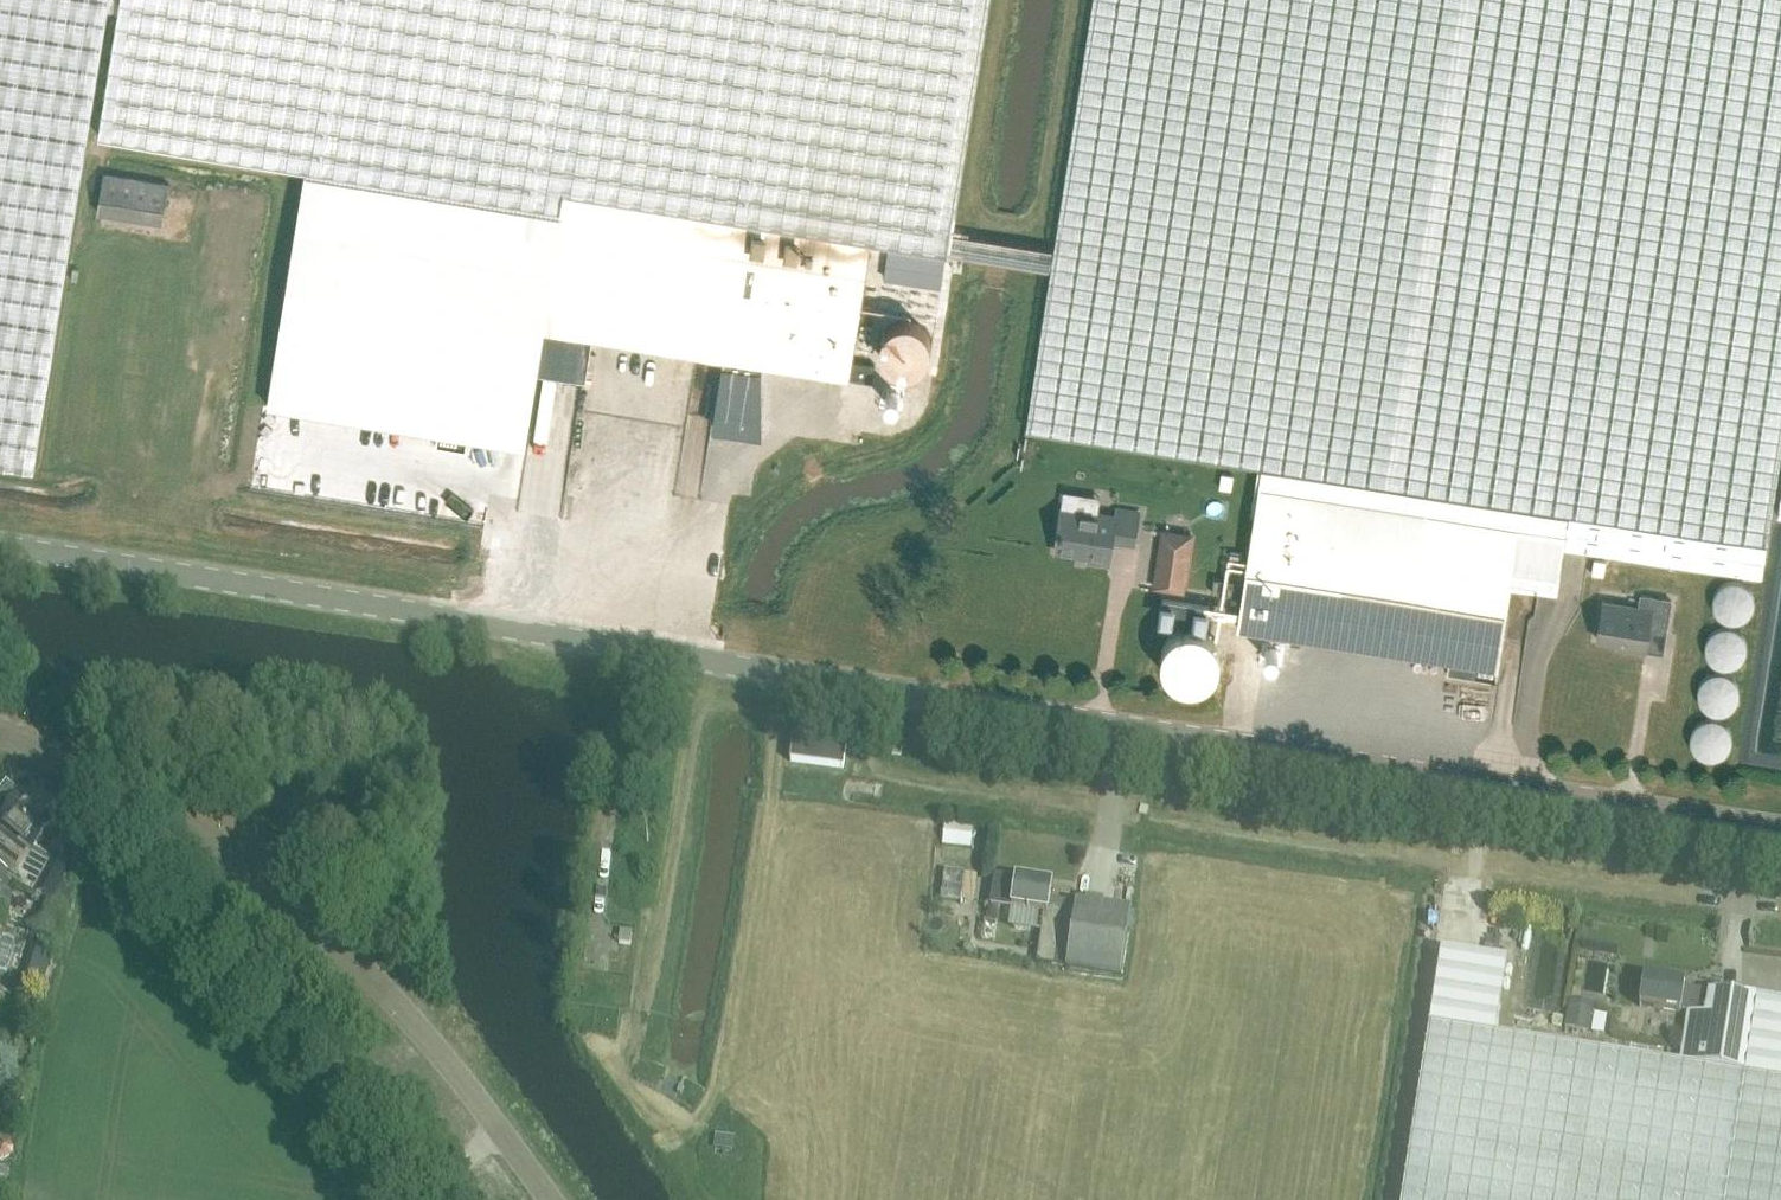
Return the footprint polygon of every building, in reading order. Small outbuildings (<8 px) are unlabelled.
[(34,468),(87,132),(108,8),(109,0),(0,0),(0,463),(34,468)] [(101,134),(111,136),(305,167),(565,209),(568,190),(872,239),(947,251),(1052,268),(1055,249),(950,232),(988,0),(122,0),(104,115),(104,116),(101,134)] [(1027,428),(1262,464),(1569,512),(1766,543),(1780,448),(1780,0),(1094,0),(1055,249),(1052,268),(1027,428)] [(99,213),(81,326),(128,333),(120,381),(267,405),(437,432),(435,445),(465,450),(468,437),(524,446),(537,371),(585,379),(592,337),(696,354),(724,358),(745,362),(759,364),(849,378),(852,359),(859,318),(871,320),(874,303),(862,301),(872,239),(568,190),(565,209),(305,167),(111,136),(105,171),(170,182),(163,223),(99,213)] [(105,171),(99,213),(163,223),(170,182),(105,171)] [(883,318),(902,370),(940,356),(921,305),(883,318)] [(1766,543),(1569,512),(1262,464),(1246,569),(1238,625),(1449,657),(1447,671),(1495,679),(1511,579),(1557,586),(1564,542),(1761,573),(1766,543)] [(1116,515),(1062,507),(1056,549),(1088,554),(1087,559),(1109,562),(1113,537),(1135,541),(1139,512),(1117,508),(1116,515)] [(1232,594),(1234,580),(1214,577),(1212,591),(1232,594)] [(1739,598),(1749,599),(1750,589),(1723,587),(1721,614),(1738,615),(1739,598)] [(1666,631),(1671,598),(1641,594),(1639,606),(1603,600),(1597,637),(1628,642),(1628,647),(1645,650),(1649,628),(1666,631)] [(1205,626),(1208,605),(1163,598),(1160,619),(1205,626)] [(791,760),(843,768),(846,748),(794,740),(791,760)] [(38,857),(33,849),(55,823),(21,795),(0,821),(0,841),(0,842),(0,865),(9,874),(6,878),(51,902),(67,873),(38,857)] [(974,827),(945,824),(943,844),(971,848),(974,827)] [(961,903),(965,872),(945,870),(941,901),(961,903)] [(1038,964),(1069,969),(1095,973),(1122,977),(1131,909),(1107,906),(1051,897),(1054,883),(1018,878),(996,875),(992,902),(1013,906),(1045,911),(1038,962),(1038,964)] [(30,925),(2,913),(0,916),(0,954),(15,960),(30,925)] [(631,942),(633,931),(622,929),(620,941),(631,942)] [(1402,1199),(1780,1199),(1780,1001),(1756,997),(1746,1056),(1743,1074),(1681,1064),(1495,1035),(1507,960),(1442,950),(1433,1005),(1402,1199)] [(1645,976),(1640,1004),(1679,1010),(1679,1009),(1690,1011),(1681,1064),(1743,1074),(1746,1056),(1756,997),(1723,992),(1683,986),(1684,982),(1645,976)] [(1570,1008),(1568,1026),(1590,1030),(1593,1011),(1570,1008)] [(1594,1023),(1592,1031),(1604,1033),(1605,1025),(1594,1023)] [(731,1149),(732,1139),(716,1136),(715,1146),(731,1149)]
